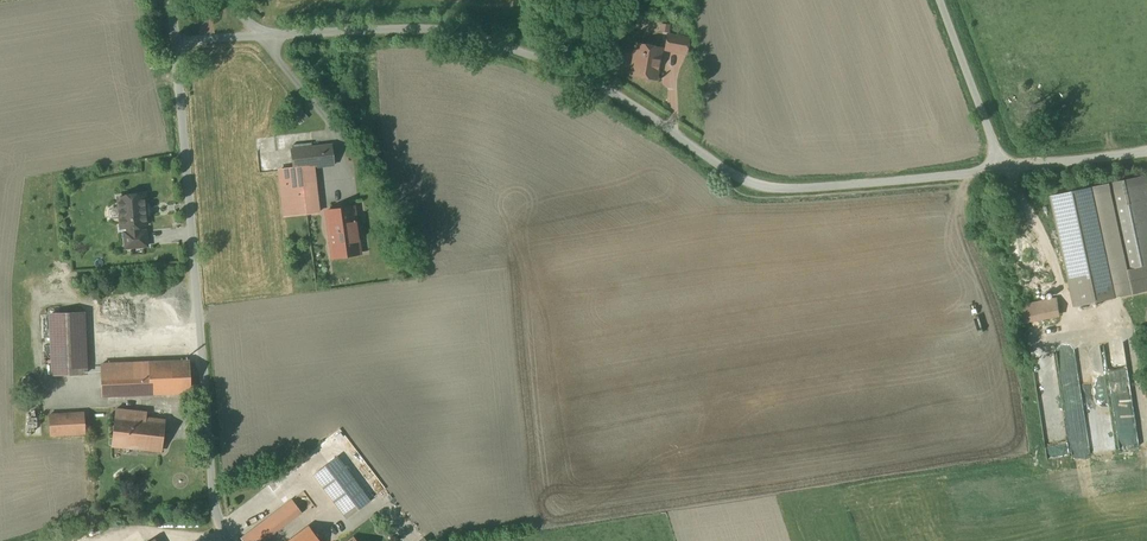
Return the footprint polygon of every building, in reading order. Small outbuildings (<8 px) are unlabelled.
[(669,41),(668,51),(693,54),(694,44),(669,41)] [(660,50),(631,45),(626,77),(655,81),(660,50)] [(306,119),(295,107),(286,115),(297,127),(306,119)] [(290,169),(274,170),(279,219),(304,216),(314,216),(309,170),(333,167),(330,148),(288,153),(290,169)] [(1086,195),(1108,300),(1146,292),(1146,272),(1146,267),(1146,182),(1086,195)] [(144,194),(112,196),(115,233),(122,233),(143,231),(147,231),(144,194)] [(349,209),(322,212),(328,260),(355,256),(349,209)] [(143,231),(122,233),(123,251),(144,250),(143,231)] [(1060,297),(1019,305),(1022,325),(1064,318),(1060,297)] [(78,376),(77,315),(42,316),(43,377),(78,376)] [(1103,344),(1106,364),(1111,363),(1115,381),(1142,376),(1135,339),(1103,344)] [(1092,457),(1081,353),(1063,355),(1074,459),(1092,457)] [(183,362),(97,366),(99,399),(184,395),(183,362)] [(1137,385),(1118,387),(1122,445),(1141,444),(1137,385)] [(79,414),(45,415),(46,437),(80,436),(79,414)] [(111,416),(106,449),(159,453),(163,421),(111,416)] [(334,460),(312,477),(343,518),(382,488),(366,468),(350,480),(334,460)] [(298,513),(288,499),(239,537),(242,540),(262,540),(298,513)] [(284,540),(314,540),(304,527),(284,540)]
